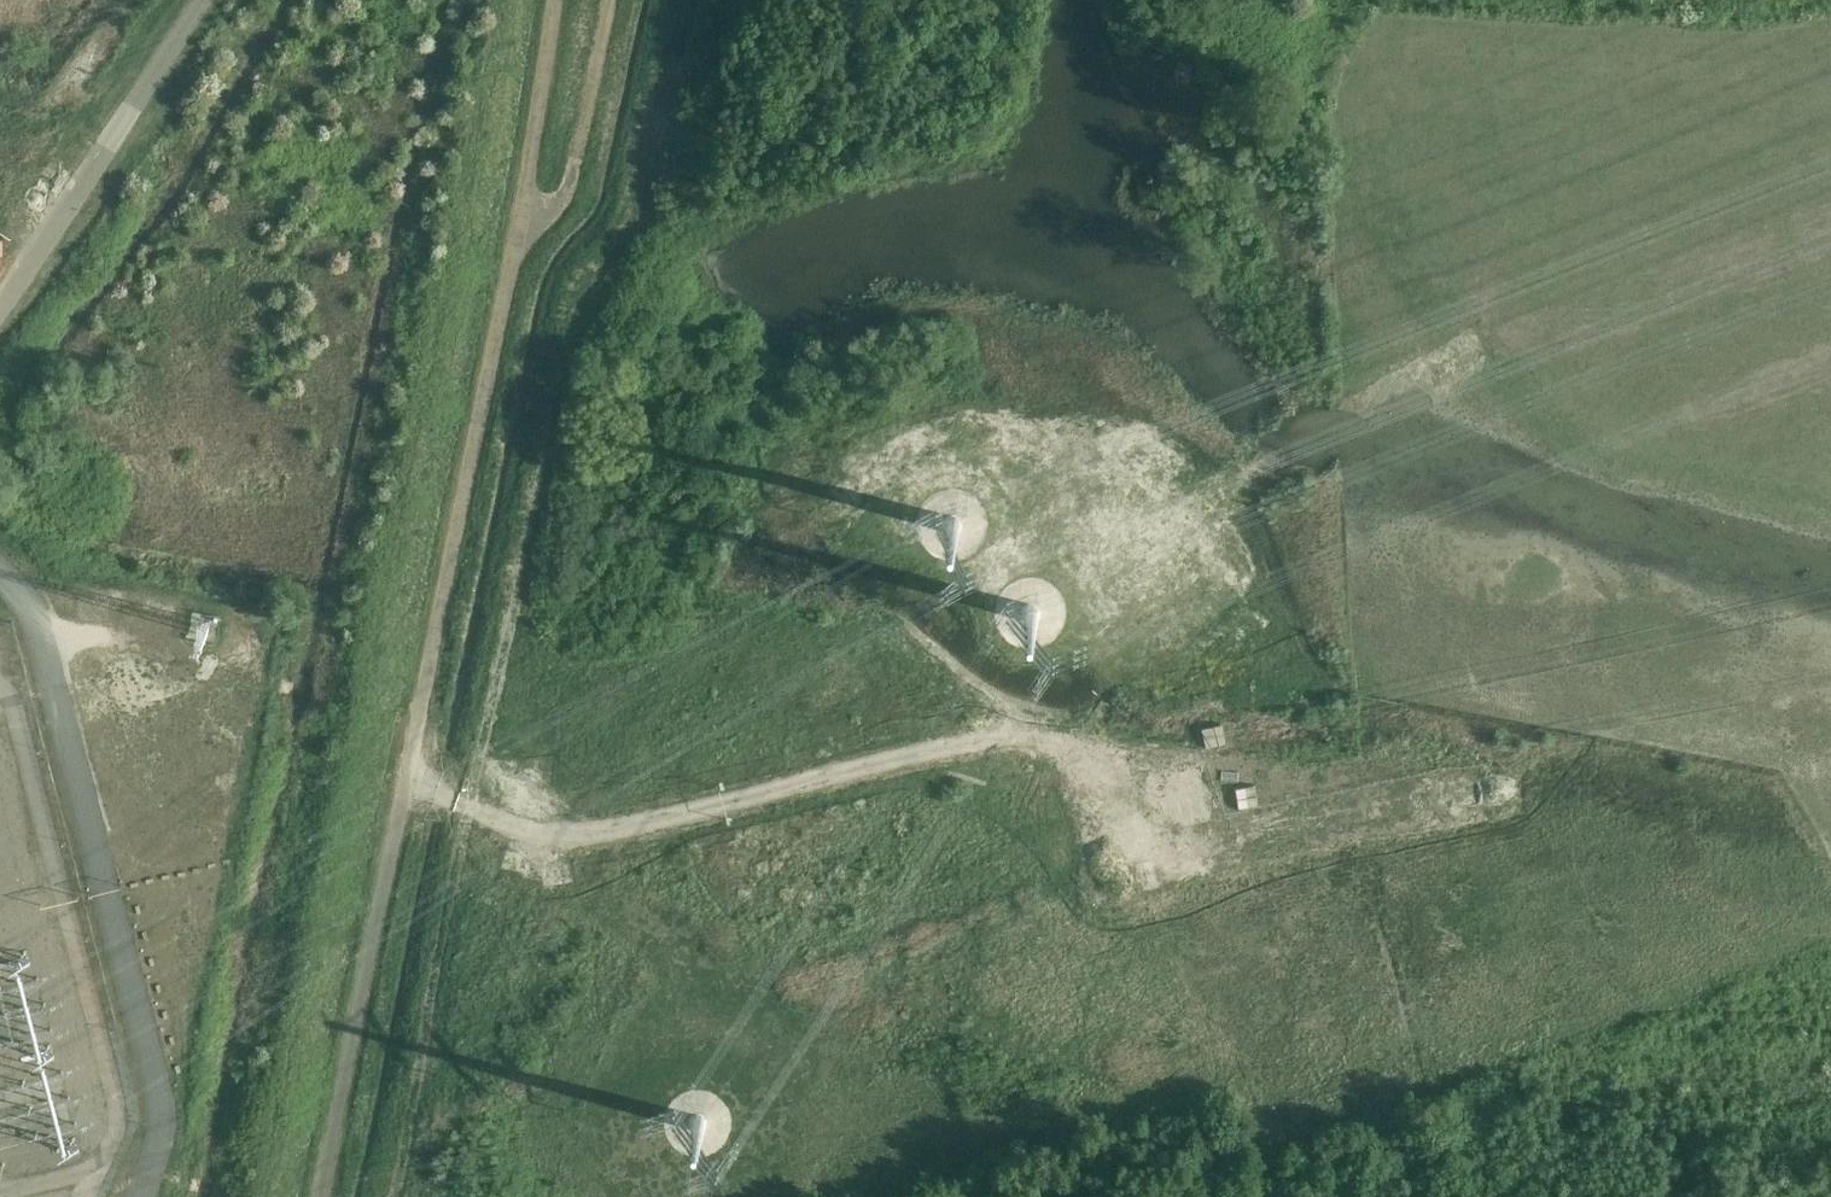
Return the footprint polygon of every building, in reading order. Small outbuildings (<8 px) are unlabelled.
[(218,716),(225,671),(197,667),(190,711),(218,716)] [(184,745),(213,746),(213,732),(184,731),(184,745)] [(213,811),(214,802),(185,800),(184,809),(213,811)]
